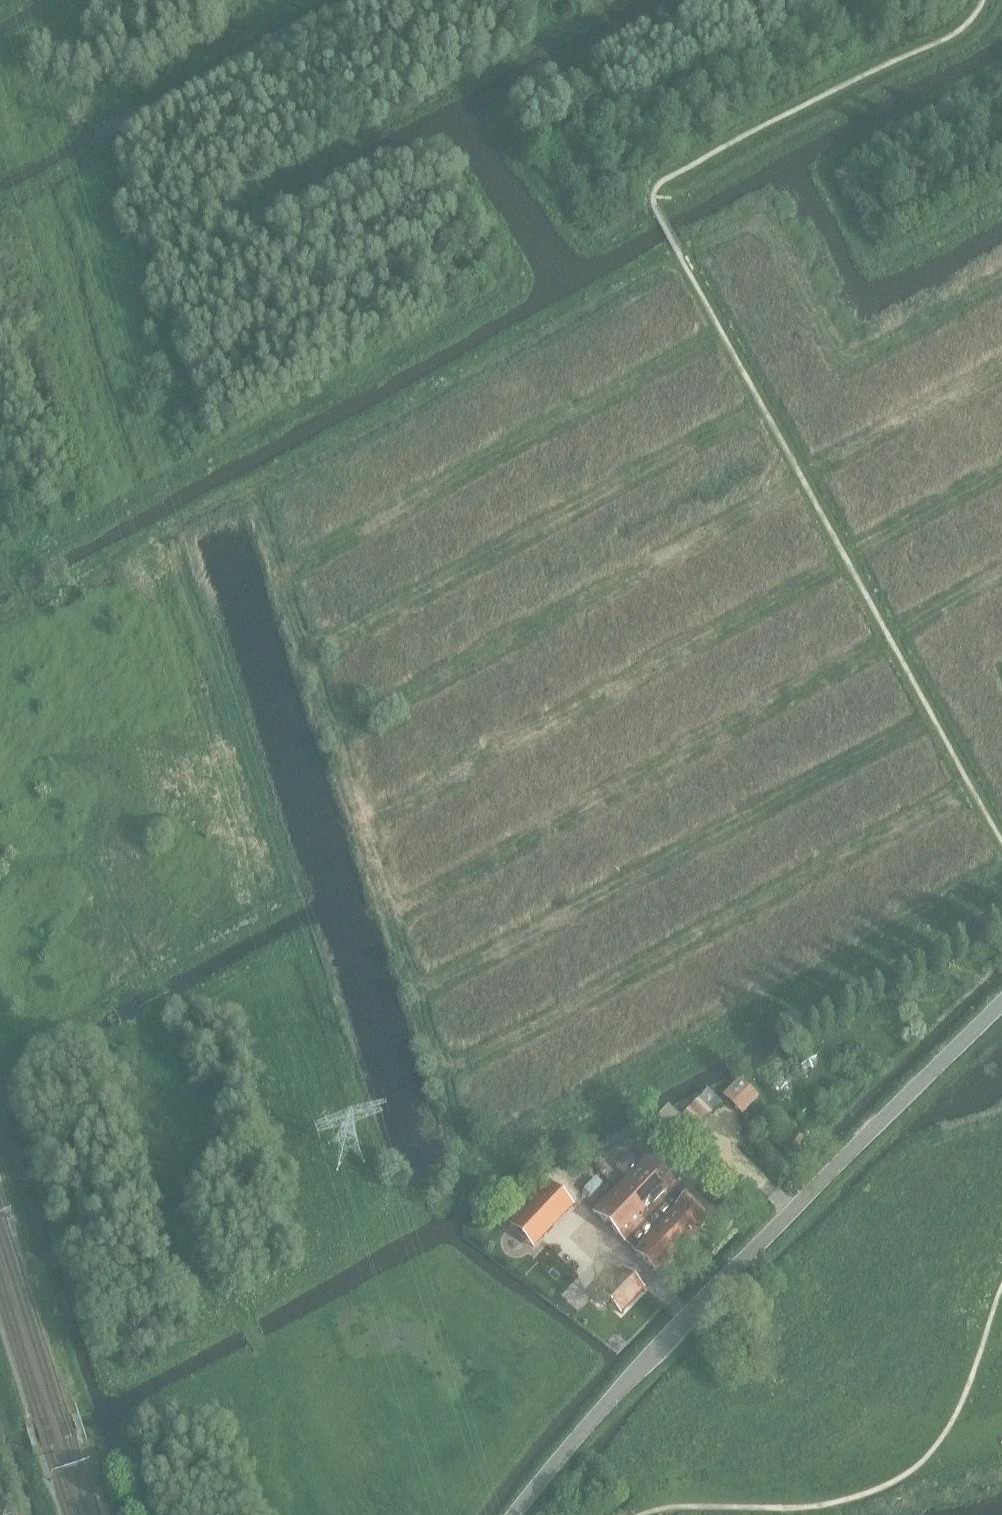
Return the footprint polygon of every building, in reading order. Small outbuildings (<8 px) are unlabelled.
[(722,1095),(737,1111),(754,1094),(739,1078),(722,1095)] [(700,1100),(681,1119),(682,1120),(695,1132),(713,1114),(700,1100)] [(719,1156),(696,1133),(682,1120),(664,1138),(673,1148),(692,1167),(696,1163),(704,1172),(719,1156)] [(673,1148),(664,1138),(661,1135),(652,1143),(664,1156),(673,1148)] [(795,1137),(791,1145),(800,1149),(804,1140),(795,1137)] [(625,1243),(666,1200),(678,1188),(647,1160),(640,1166),(628,1154),(616,1167),(628,1179),(594,1214),(625,1243)] [(501,1238),(524,1259),(576,1205),(554,1183),(501,1238)] [(635,1253),(658,1275),(678,1254),(685,1254),(690,1249),(690,1242),(713,1217),(690,1195),(635,1253)] [(620,1315),(645,1290),(623,1269),(608,1286),(599,1297),(620,1315)] [(6,1506),(0,1509),(0,1514),(10,1514),(6,1506)]
